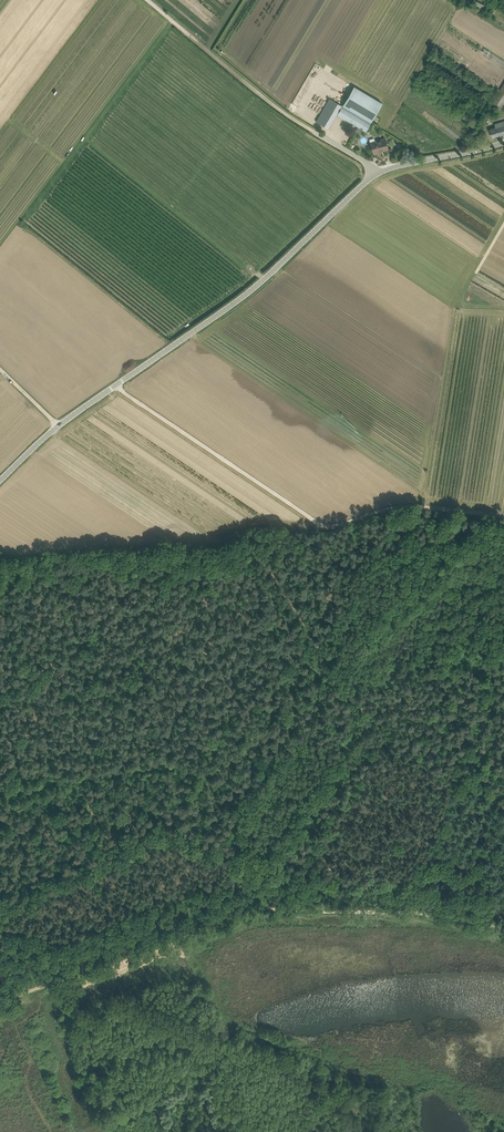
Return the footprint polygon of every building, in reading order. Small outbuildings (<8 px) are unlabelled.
[(484,12),(488,6),(475,0),(464,0),(480,8),(479,9),(484,12)] [(492,103),(501,108),(503,104),(503,84),(492,103)] [(342,105),(371,122),(382,102),(354,86),(342,105)] [(371,122),(342,105),(337,114),(366,131),(371,122)] [(495,124),(496,127),(490,129),(493,137),(503,134),(503,121),(495,124)] [(385,138),(370,143),(373,154),(389,149),(385,138)]
